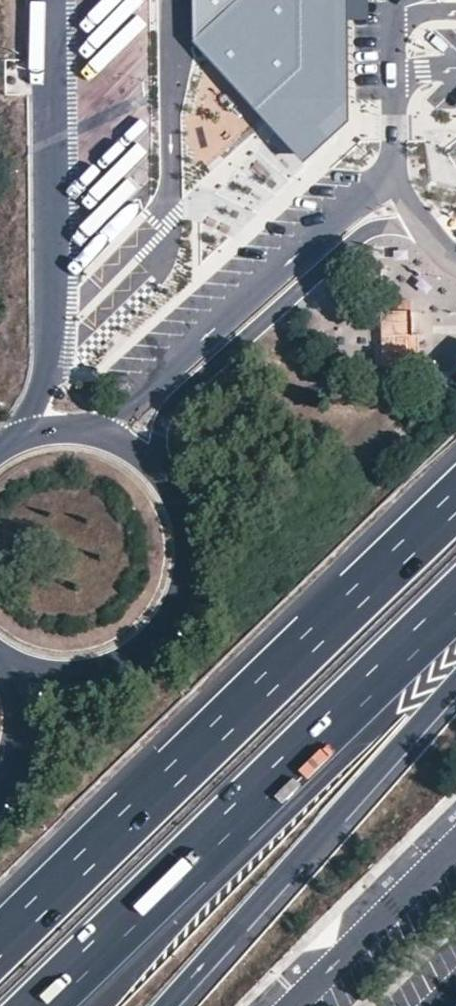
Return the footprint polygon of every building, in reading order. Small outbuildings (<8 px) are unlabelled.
[(193,40),(303,161),(348,120),(347,19),(346,0),(192,0),(193,40)] [(347,19),(368,18),(368,0),(346,0),(347,19)] [(384,365),(384,339),(361,338),(360,364),(384,365)]
